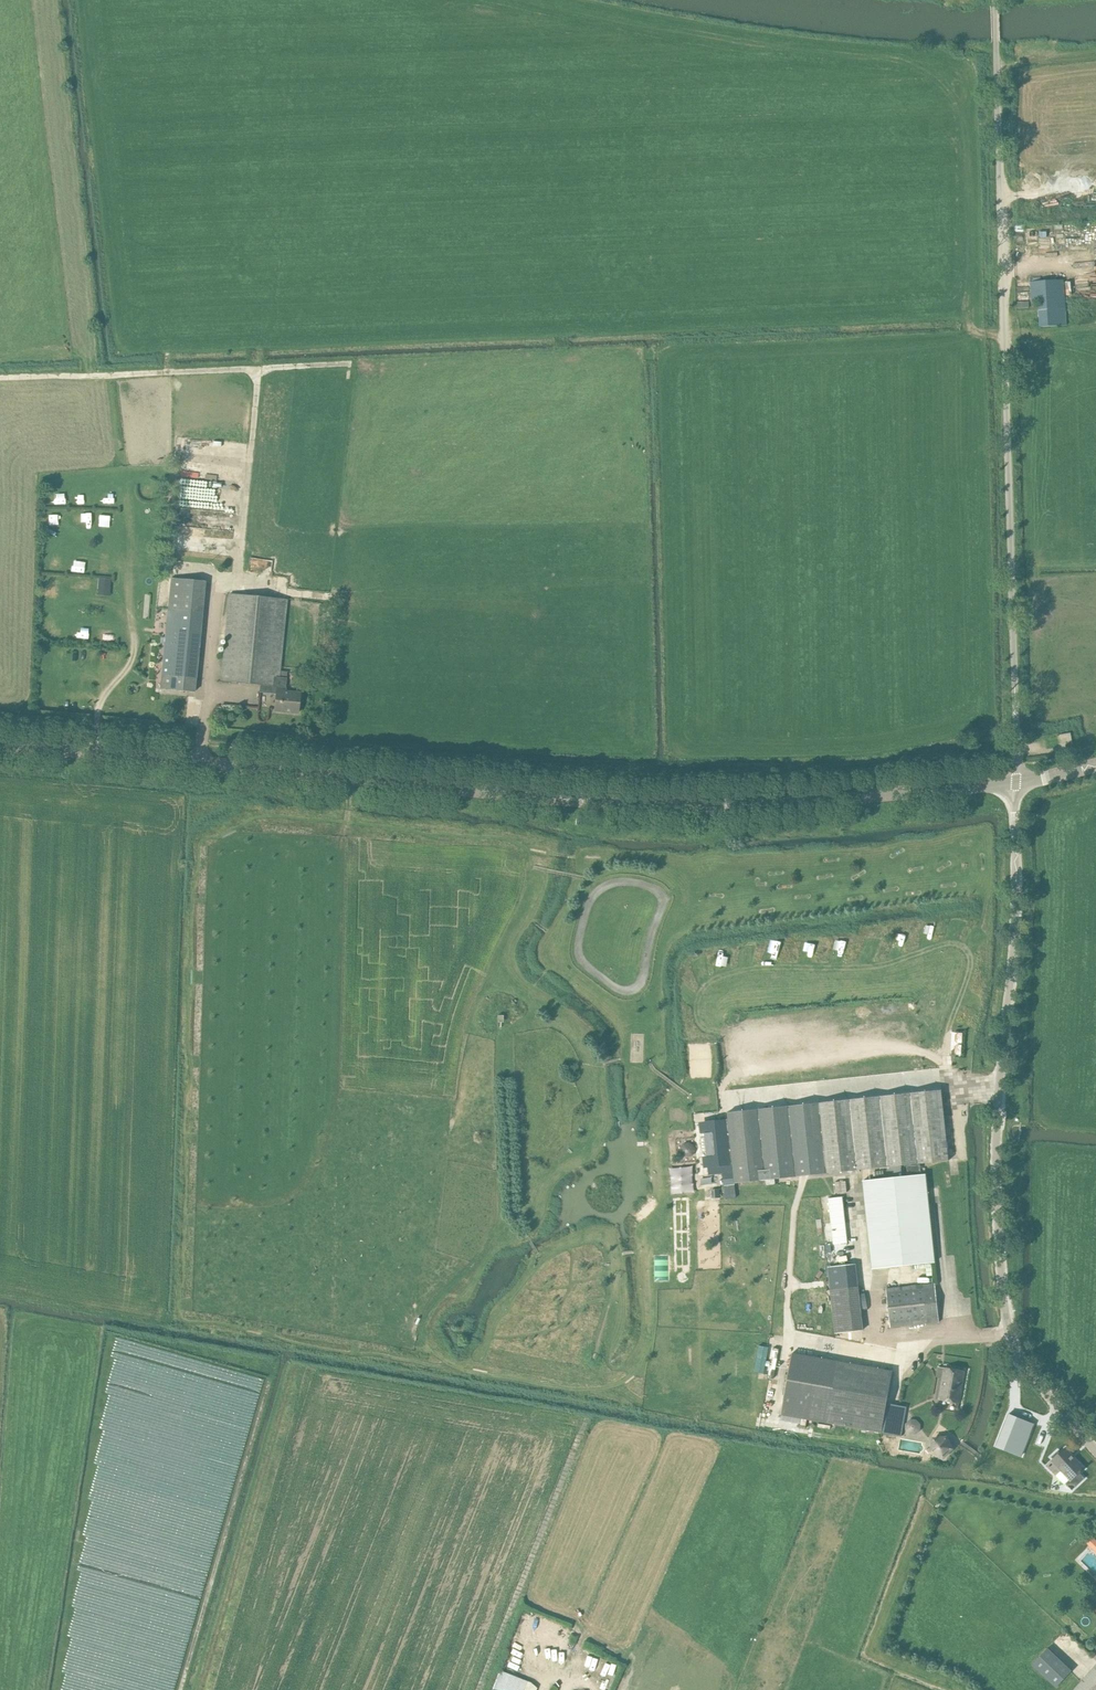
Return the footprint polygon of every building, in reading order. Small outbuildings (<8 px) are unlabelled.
[(1094,246),(1093,228),(1085,228),(1086,246),(1094,246)] [(1064,279),(1030,281),(1031,302),(1038,301),(1039,326),(1067,325),(1064,279)] [(227,474),(238,461),(234,457),(223,470),(227,474)] [(60,513),(49,512),(49,521),(60,521),(60,513)] [(79,513),(79,524),(91,524),(91,513),(79,513)] [(186,534),(186,547),(192,547),(193,541),(197,541),(197,535),(186,534)] [(53,559),(52,569),(62,570),(63,560),(53,559)] [(251,559),(251,572),(273,573),(274,559),(251,559)] [(111,580),(99,579),(99,590),(110,591),(111,580)] [(298,712),(300,692),(285,691),(287,678),(279,677),(287,599),(230,593),(221,680),(276,686),(274,710),(298,712)] [(160,688),(193,691),(198,646),(164,643),(160,688)] [(1056,737),(1060,746),(1073,741),(1070,732),(1056,737)] [(727,1113),(728,1119),(703,1122),(709,1175),(723,1173),(724,1185),(735,1184),(735,1183),(889,1166),(890,1171),(894,1170),(895,1175),(902,1174),(901,1165),(948,1160),(943,1088),(727,1113)] [(921,1173),(920,1163),(907,1165),(908,1175),(921,1173)] [(687,1170),(668,1171),(668,1194),(688,1193),(687,1170)] [(925,1174),(862,1180),(872,1269),(934,1262),(925,1174)] [(847,1193),(846,1181),(835,1182),(836,1194),(847,1193)] [(847,1243),(842,1197),(828,1198),(830,1212),(833,1244),(847,1243)] [(855,1264),(828,1267),(836,1333),(862,1330),(855,1264)] [(826,1287),(826,1279),(808,1279),(808,1287),(826,1287)] [(935,1282),(886,1287),(890,1327),(939,1322),(935,1282)] [(902,1436),(907,1407),(886,1404),(892,1370),(792,1352),(780,1414),(902,1436)] [(938,1398),(959,1402),(965,1371),(944,1367),(938,1398)] [(1033,1422),(1008,1413),(995,1446),(1021,1456),(1033,1422)] [(944,1460),(955,1450),(949,1437),(934,1438),(932,1453),(944,1460)] [(1053,1459),(1052,1460),(1048,1464),(1049,1465),(1047,1467),(1056,1476),(1062,1470),(1070,1479),(1066,1482),(1072,1489),(1084,1477),(1079,1471),(1083,1467),(1076,1460),(1074,1462),(1063,1450),(1060,1453),(1058,1450),(1051,1456),(1053,1459)] [(1048,1647),(1032,1664),(1056,1687),(1072,1670),(1048,1647)] [(616,1680),(622,1667),(610,1662),(604,1675),(616,1680)] [(1072,1689),(1095,1689),(1095,1663),(1072,1689)] [(528,1681),(500,1670),(492,1689),(524,1689),(528,1681)]
